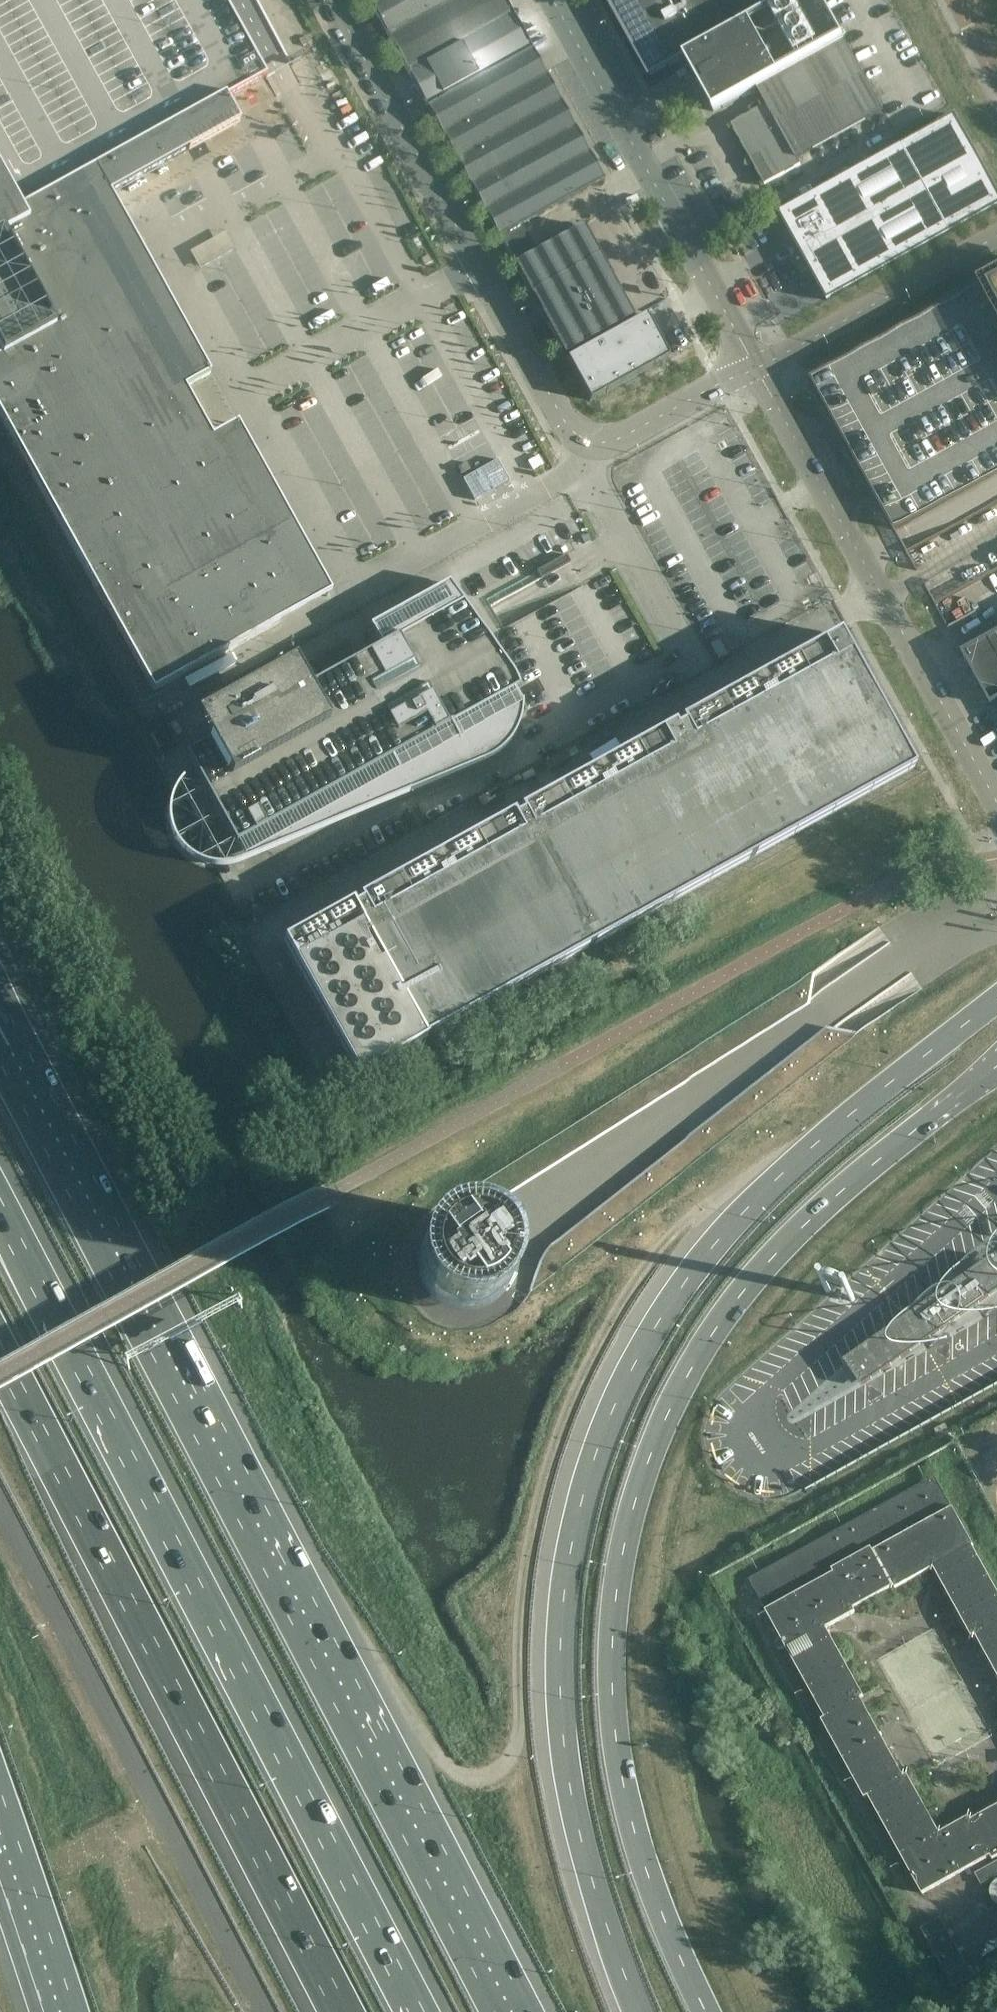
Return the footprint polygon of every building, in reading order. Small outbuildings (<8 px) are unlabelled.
[(506,0),(370,0),(369,1),(425,102),(530,44),(506,0)] [(769,0),(607,0),(630,42),(628,48),(635,50),(640,59),(638,66),(644,68),(649,77),(664,81),(668,67),(774,9),(769,0)] [(845,40),(823,0),(790,0),(774,9),(685,58),(714,112),(757,88),(845,40)] [(306,35),(299,38),(303,46),(309,43),(310,42),(306,35)] [(797,158),(884,110),(845,40),(757,88),(767,105),(732,124),(765,185),(801,165),(797,158)] [(604,179),(555,89),(530,44),(425,102),(500,237),(604,179)] [(309,73),(310,113),(331,113),(331,73),(309,73)] [(34,237),(172,162),(167,153),(206,132),(204,128),(232,113),(221,92),(14,204),(0,177),(0,256),(34,237)] [(903,146),(951,233),(996,207),(996,193),(953,117),(903,146)] [(903,146),(780,213),(829,301),(951,233),(903,146)] [(110,196),(34,237),(0,256),(0,358),(128,288),(185,390),(210,376),(110,196)] [(633,316),(583,226),(515,264),(565,354),(633,316)] [(432,261),(428,254),(422,258),(425,265),(432,261)] [(989,288),(996,303),(996,283),(989,288)] [(809,377),(835,424),(870,488),(881,506),(907,553),(996,503),(996,318),(978,284),(829,366),(809,377)] [(237,425),(212,439),(200,417),(128,288),(0,359),(0,417),(153,693),(331,594),(294,527),(237,425)] [(647,316),(647,314),(566,359),(590,401),(655,365),(654,364),(655,364),(669,356),(661,342),(662,341),(657,333),(655,334),(653,330),(646,317),(647,316)] [(536,457),(529,460),(533,467),(540,464),(536,457)] [(464,480),(464,481),(475,501),(475,502),(476,502),(511,482),(499,461),(464,480)] [(566,554),(536,570),(541,578),(571,562),(566,554)] [(490,607),(541,578),(536,570),(468,609),(488,638),(496,633),(502,630),(499,623),(493,613),(490,607)] [(513,673),(488,638),(468,609),(449,583),(371,626),(295,668),(294,665),(196,719),(198,722),(175,735),(236,844),(391,758),(393,760),(392,761),(391,762),(390,764),(390,765),(391,766),(391,767),(392,768),(393,769),(394,769),(396,769),(397,769),(410,792),(484,761),(488,759),(491,757),(494,755),(499,752),(502,749),(505,746),(509,742),(511,738),(513,735),(515,732),(517,728),(518,726),(519,722),(520,719),(521,715),(521,711),(522,707),(522,703),(520,701),(522,699),(523,698),(523,696),(523,695),(522,694),(521,693),(519,692),(518,692),(517,692),(516,692),(515,690),(519,687),(518,684),(516,680),(515,676),(513,673)] [(838,632),(512,811),(282,938),(357,1073),(671,900),(916,767),(838,632)] [(963,652),(962,653),(991,705),(996,702),(996,634),(963,652)] [(501,1235),(499,1236),(496,1233),(493,1230),(490,1228),(489,1227),(485,1225),(482,1223),(476,1222),(473,1221),(469,1220),(463,1220),(459,1221),(455,1221),(451,1223),(447,1224),(443,1226),(440,1228),(436,1231),(434,1232),(431,1235),(429,1238),(427,1241),(425,1245),(423,1248),(422,1252),(422,1254),(421,1256),(420,1259),(420,1263),(420,1267),(420,1269),(421,1273),(421,1275),(422,1278),(423,1282),(424,1284),(427,1289),(429,1292),(431,1295),(434,1298),(437,1300),(440,1302),(443,1304),(445,1305),(450,1308),(454,1309),(459,1310),(463,1310),(469,1310),(474,1309),(478,1308),(484,1306),(487,1304),(489,1303),(490,1302),(493,1300),(496,1298),(499,1295),(500,1293),(502,1290),(503,1289),(504,1287),(506,1284),(507,1282),(508,1278),(509,1276),(509,1275),(510,1271),(510,1267),(510,1263),(510,1259),(509,1258),(509,1254),(507,1250),(506,1247),(505,1245),(504,1243),(505,1243),(505,1242),(505,1240),(505,1239),(505,1238),(504,1237),(503,1236),(501,1235)] [(996,1291),(996,1269),(991,1260),(933,1301),(934,1302),(847,1363),(861,1384),(996,1291)] [(909,1359),(884,1372),(890,1383),(902,1377),(905,1383),(918,1376),(909,1359)] [(991,1856),(993,1859),(996,1857),(996,1802),(970,1817),(968,1814),(942,1828),(911,1773),(907,1775),(865,1697),(868,1695),(832,1630),(858,1615),(856,1612),(895,1590),(897,1594),(933,1574),(969,1639),(973,1637),(996,1681),(996,1590),(973,1547),(974,1546),(953,1507),(874,1552),(872,1548),(833,1570),(835,1573),(767,1611),(826,1718),(823,1720),(865,1798),(869,1796),(923,1893),(991,1856)] [(973,1976),(934,1905),(915,1916),(954,1987),(973,1976)]
